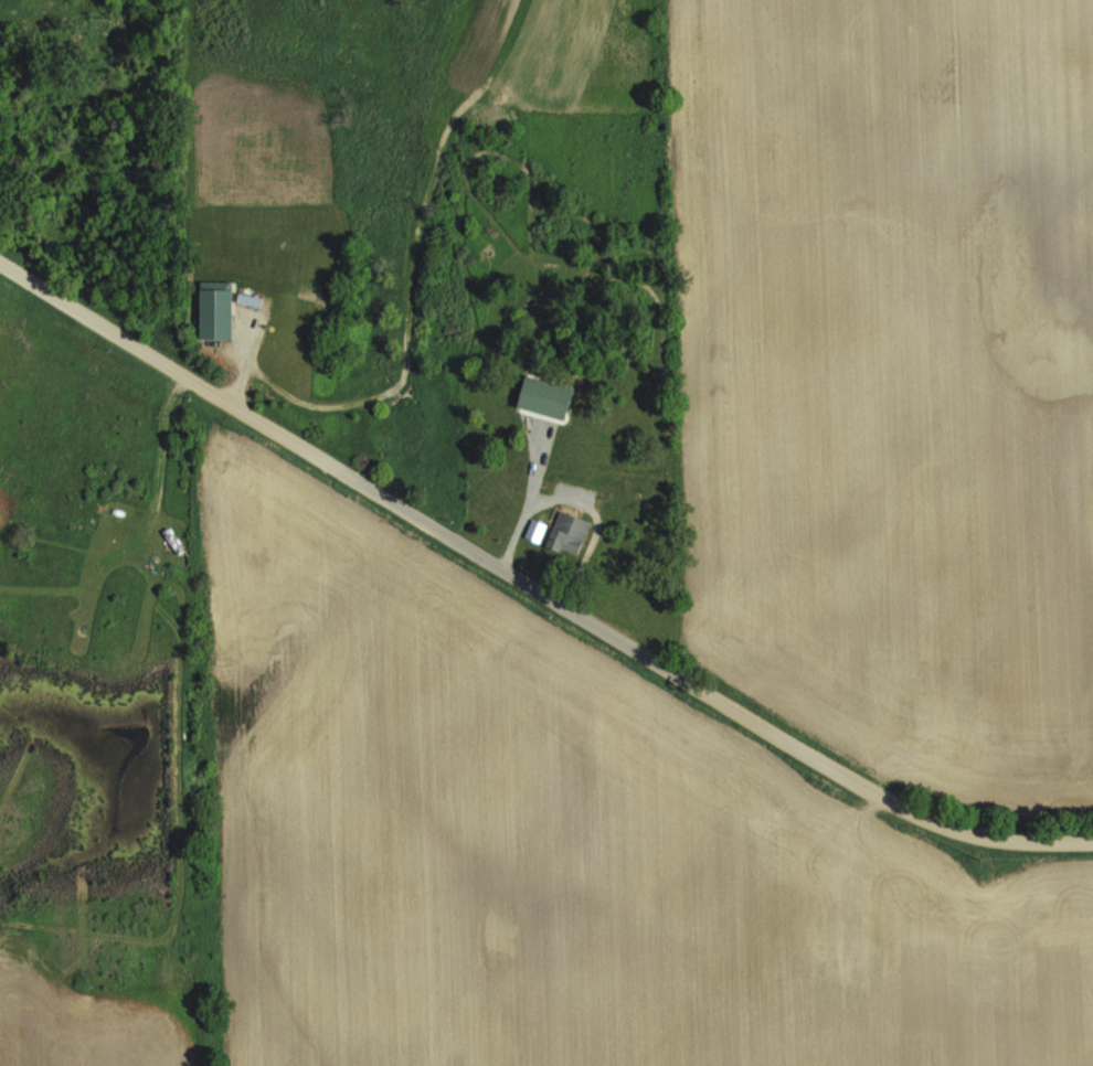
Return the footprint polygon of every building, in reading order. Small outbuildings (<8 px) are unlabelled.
[(237,303),(260,307),(262,296),(238,292),(237,303)] [(525,376),(517,408),(566,419),(574,388),(525,376)] [(576,558),(590,523),(560,510),(546,545),(576,558)] [(538,544),(546,525),(532,518),(524,537),(538,544)]
